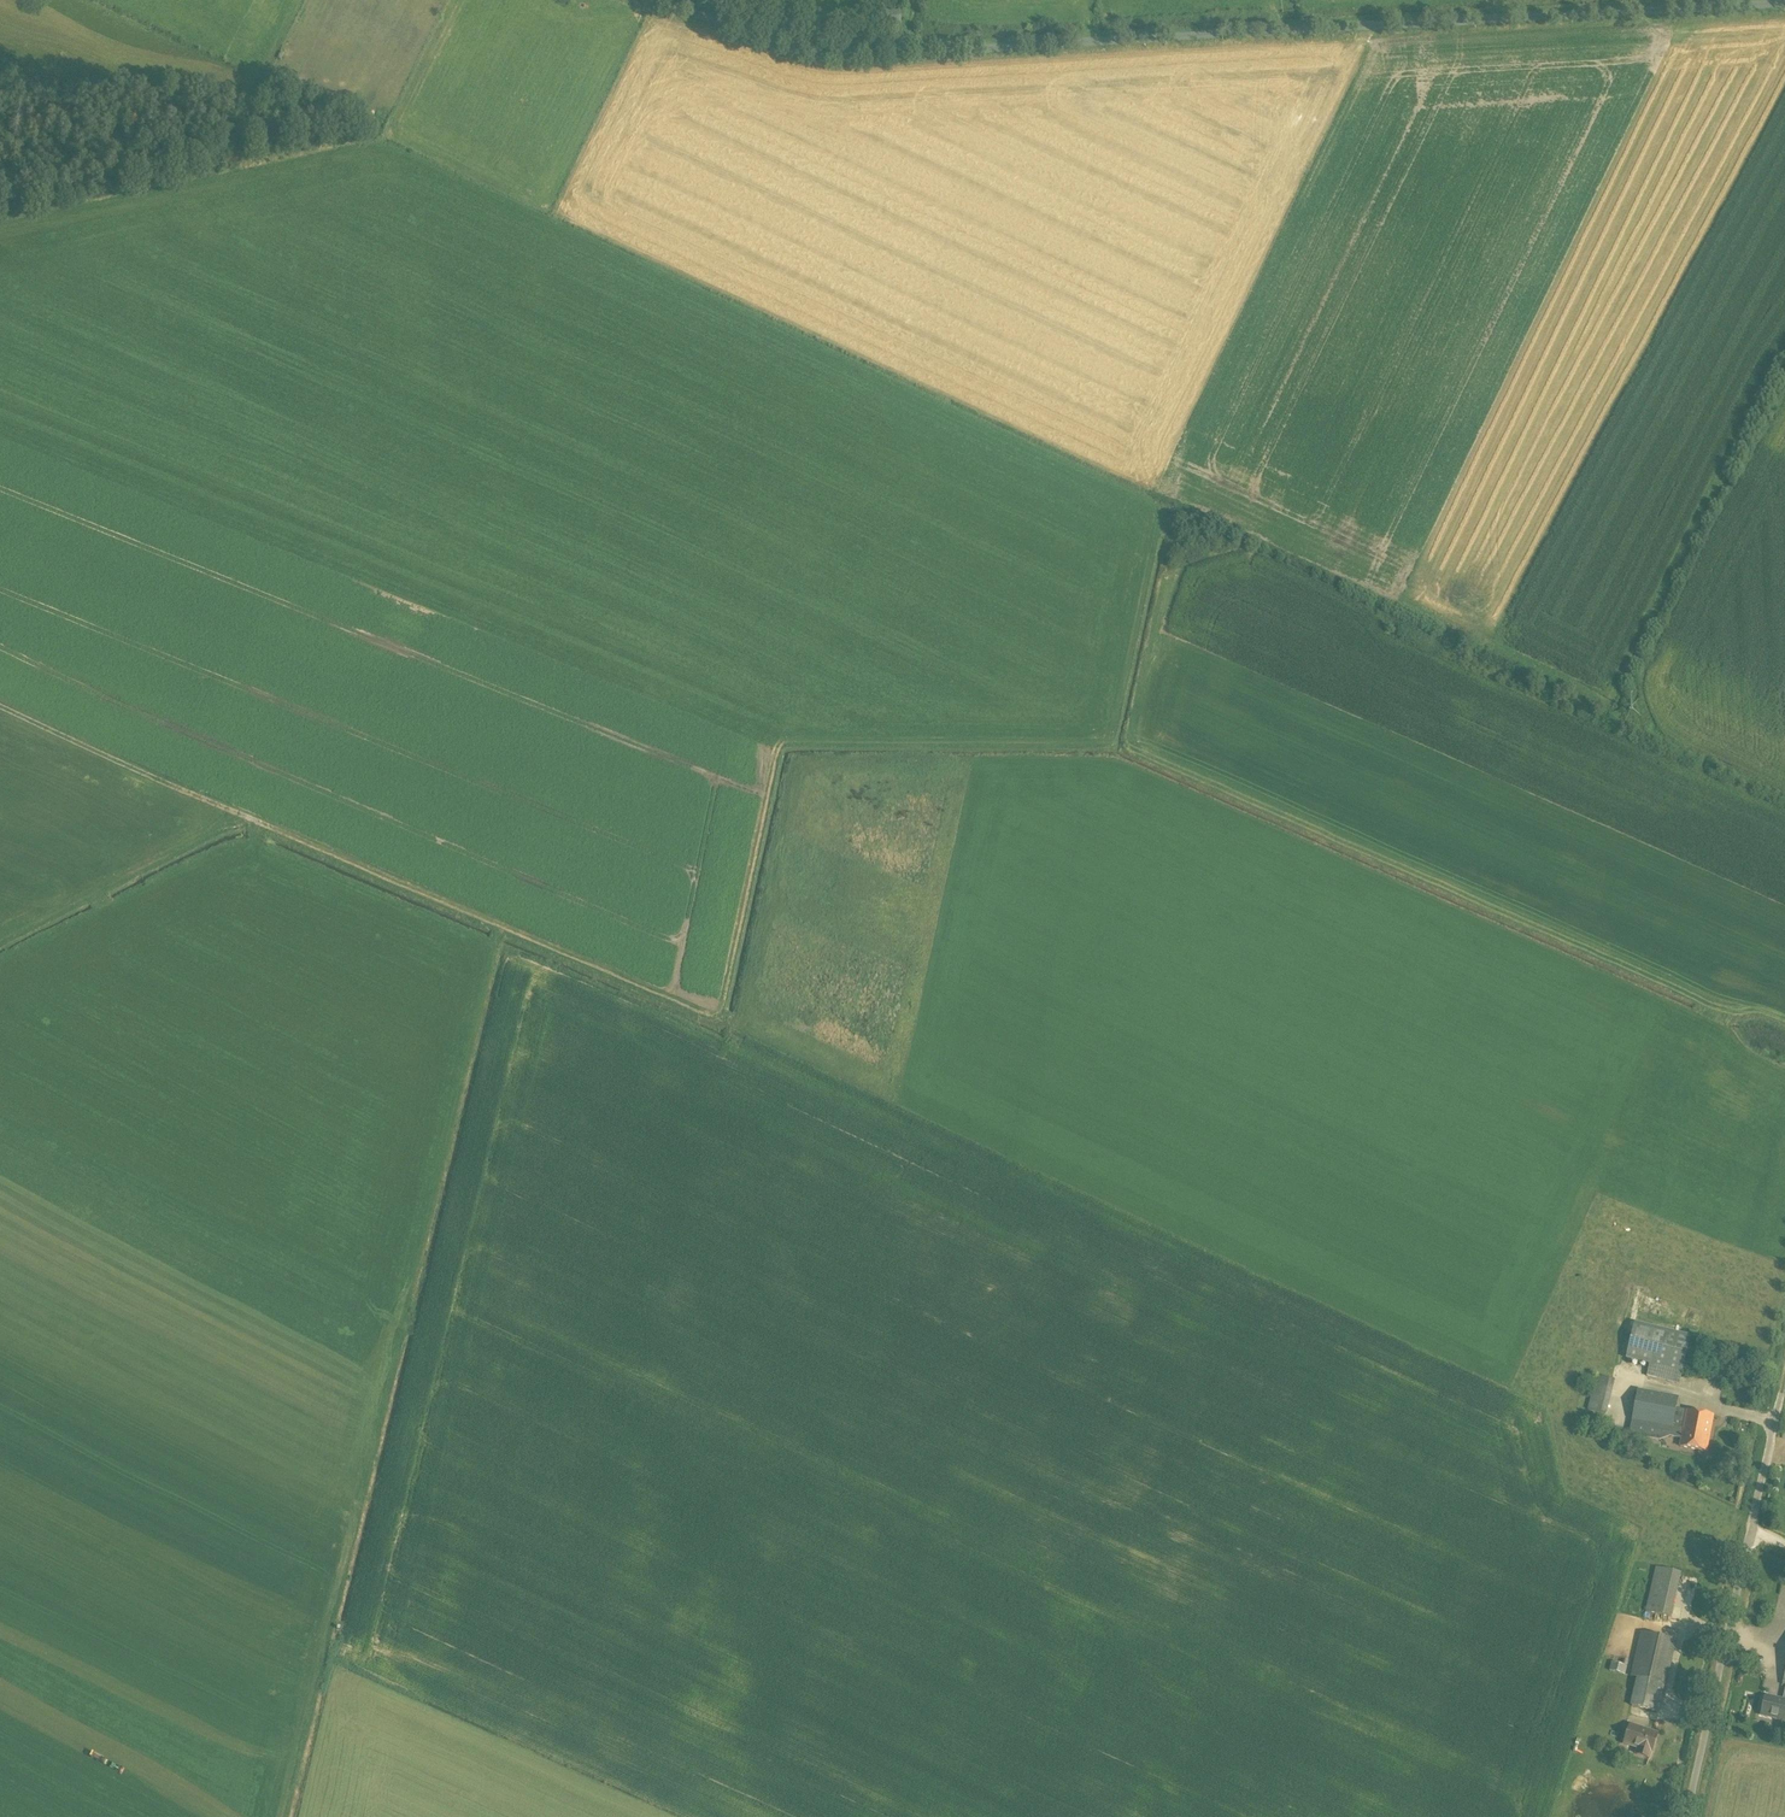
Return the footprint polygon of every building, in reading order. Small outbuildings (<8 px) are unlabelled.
[(898,19),(887,19),(887,31),(898,30),(898,19)] [(1742,482),(1735,496),(1747,501),(1753,487),(1742,482)] [(1712,1287),(1708,1294),(1726,1303),(1730,1295),(1712,1287)] [(1649,1365),(1647,1376),(1679,1385),(1691,1337),(1635,1324),(1626,1359),(1649,1365)] [(1588,1409),(1607,1414),(1615,1381),(1596,1376),(1588,1409)] [(1682,1439),(1681,1447),(1706,1452),(1713,1416),(1677,1409),(1679,1397),(1638,1389),(1629,1436),(1670,1443),(1671,1437),(1682,1439)] [(1656,1568),(1646,1612),(1671,1618),(1681,1574),(1656,1568)] [(1665,1684),(1667,1685),(1677,1640),(1641,1632),(1630,1676),(1637,1678),(1630,1706),(1659,1712),(1665,1684)] [(1618,1664),(1612,1663),(1609,1671),(1625,1675),(1627,1667),(1630,1655),(1625,1654),(1623,1659),(1620,1658),(1618,1664)] [(1784,1721),(1784,1690),(1783,1700),(1766,1696),(1761,1716),(1784,1721)] [(1659,1733),(1630,1724),(1624,1744),(1637,1749),(1635,1754),(1651,1759),(1652,1754),(1652,1753),(1659,1733)]
